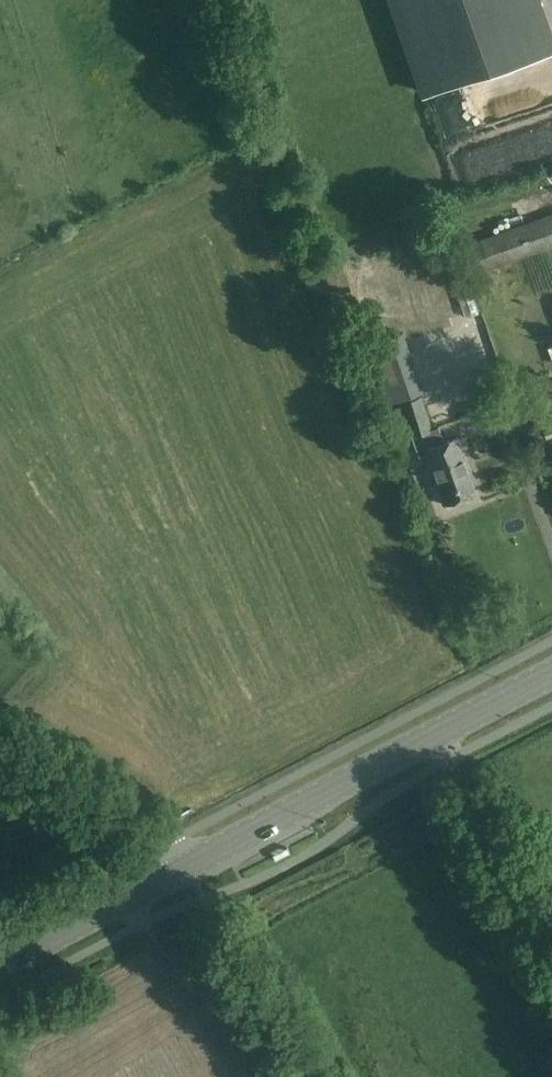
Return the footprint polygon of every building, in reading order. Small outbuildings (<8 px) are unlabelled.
[(427,94),(551,50),(535,0),(395,0),(427,94)] [(452,100),(437,105),(445,129),(461,124),(452,100)] [(499,148),(520,141),(515,123),(494,130),(499,148)] [(489,137),(467,144),(470,154),(492,147),(489,137)] [(508,161),(504,150),(469,164),(476,183),(542,158),(539,149),(508,161)] [(551,247),(551,214),(472,243),(482,272),(551,247)] [(404,332),(369,344),(389,402),(400,398),(412,394),(424,390),(404,332)] [(414,399),(412,394),(400,398),(411,435),(412,435),(432,429),(422,396),(414,399)] [(432,429),(412,435),(420,456),(428,453),(439,483),(471,471),(458,436),(445,441),(439,426),(432,429)] [(546,439),(551,437),(551,428),(543,431),(546,439)] [(439,483),(437,484),(445,504),(476,493),(469,474),(471,473),(471,471),(439,483)]
